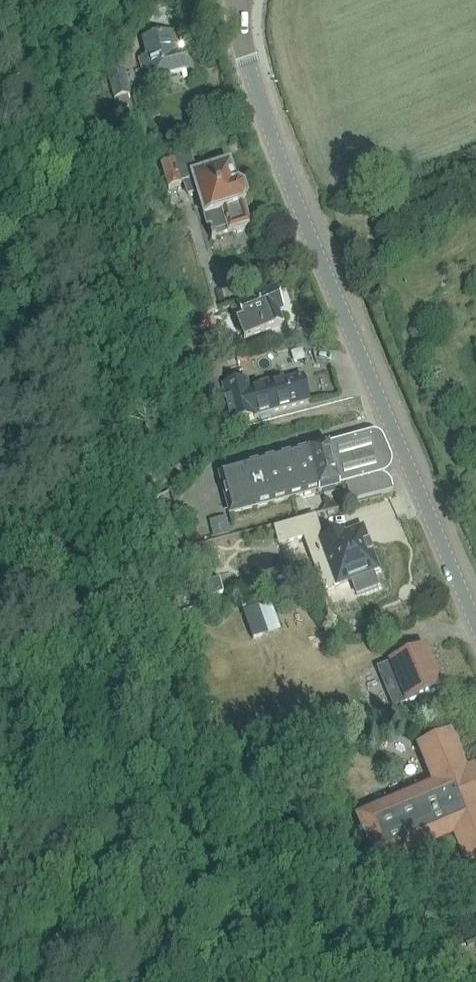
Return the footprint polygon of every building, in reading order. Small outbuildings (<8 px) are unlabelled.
[(173,34),(141,41),(145,57),(137,59),(141,76),(149,74),(150,81),(187,72),(183,53),(178,55),(173,34)] [(123,61),(105,66),(113,99),(131,94),(123,61)] [(155,132),(144,136),(147,145),(158,141),(155,132)] [(190,157),(173,162),(160,165),(168,191),(181,187),(180,184),(183,183),(187,197),(196,194),(208,235),(209,235),(211,242),(217,240),(216,237),(227,233),(228,235),(235,233),(237,234),(243,232),(245,228),(250,227),(244,206),(247,200),(243,188),(238,185),(236,186),(230,163),(195,174),(190,157)] [(235,322),(243,341),(283,324),(278,313),(283,311),(273,288),(235,303),(238,311),(233,313),(236,322),(235,322)] [(210,314),(192,318),(195,330),(213,326),(210,314)] [(283,378),(250,387),(248,380),(221,387),(230,424),(309,404),(302,377),(284,382),(283,378)] [(335,487),(345,484),(350,501),(389,491),(389,490),(384,491),(382,482),(382,480),(380,477),(379,476),(383,475),(386,474),(389,471),(390,468),(391,464),(391,461),(382,440),(380,437),(376,435),(373,434),(327,446),(307,451),(217,475),(228,516),(319,492),(319,494),(322,493),(323,496),(336,492),(335,487)] [(229,533),(225,516),(206,521),(211,538),(229,533)] [(315,517),(283,526),(288,543),(302,539),(322,591),(349,581),(355,596),(377,587),(371,573),(376,571),(360,529),(342,536),(341,534),(321,542),(319,534),(315,517)] [(219,580),(192,587),(195,601),(223,594),(219,580)] [(377,670),(393,709),(404,704),(405,705),(442,690),(425,649),(388,665),(377,670)] [(475,895),(475,768),(466,772),(450,734),(416,749),(430,784),(354,817),(361,834),(359,835),(366,851),(368,850),(377,871),(452,839),(475,895)]
